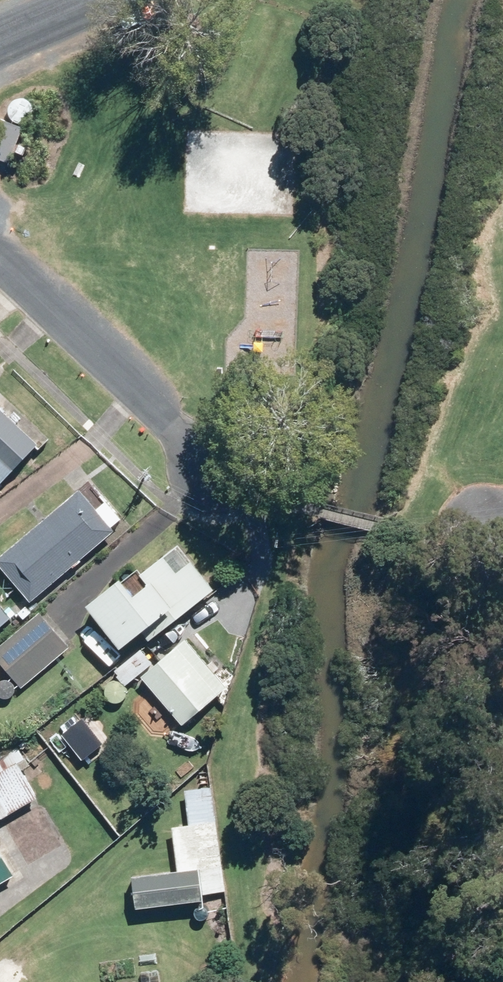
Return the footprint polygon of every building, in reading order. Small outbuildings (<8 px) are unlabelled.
[(27,129),(0,117),(0,157),(12,162),(27,129)] [(44,445),(0,402),(0,490),(44,445)] [(120,531),(84,489),(0,560),(0,561),(35,603),(120,531)] [(96,608),(129,651),(179,612),(185,619),(220,591),(184,545),(147,574),(157,588),(145,597),(132,580),(96,608)] [(0,600),(0,631),(15,618),(0,600)] [(74,649),(44,613),(0,649),(0,658),(25,689),(74,649)] [(188,727),(232,689),(190,639),(146,677),(158,691),(154,695),(164,706),(168,703),(188,727)] [(136,682),(158,664),(145,649),(124,667),(136,682)] [(21,747),(0,759),(0,820),(5,817),(7,820),(42,798),(25,770),(34,765),(32,764),(45,752),(37,742),(26,753),(21,747)] [(143,909),(210,902),(209,894),(227,892),(216,789),(175,793),(183,872),(139,877),(143,909)] [(19,876),(0,843),(0,887),(19,876)] [(144,981),(161,981),(159,972),(143,974),(144,981)]
